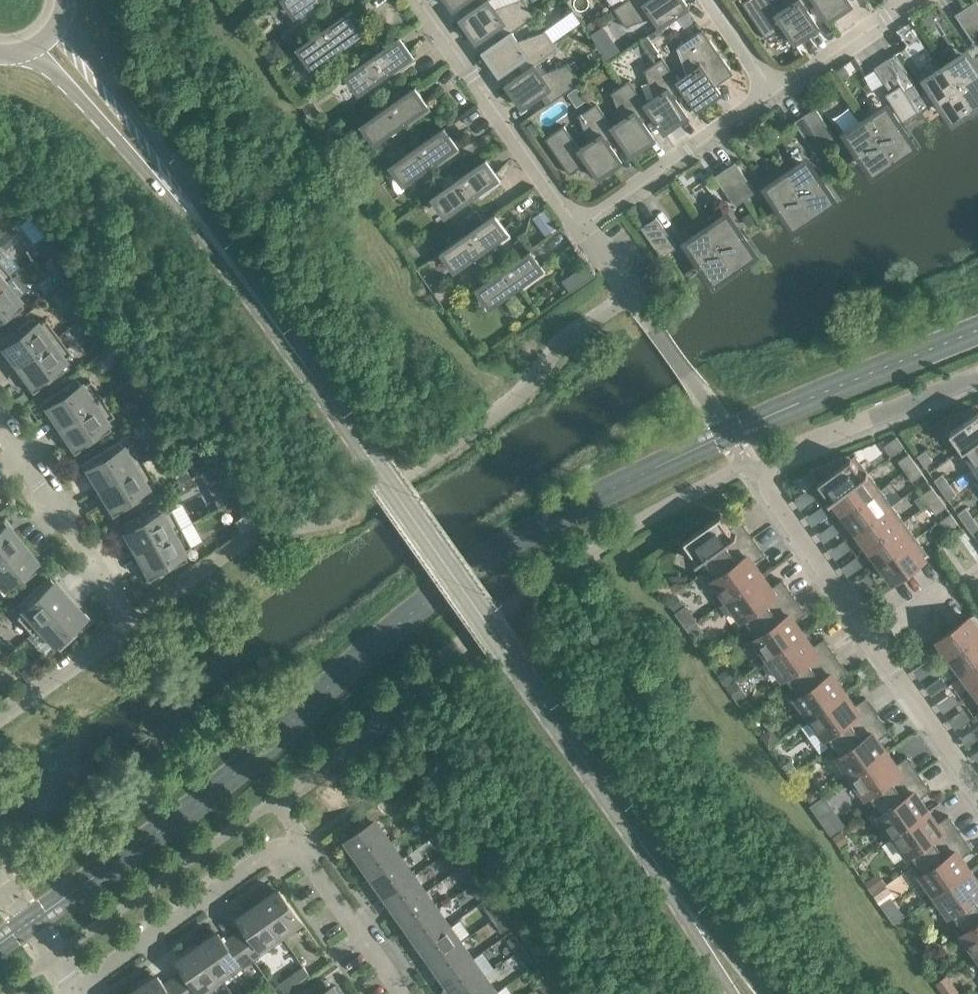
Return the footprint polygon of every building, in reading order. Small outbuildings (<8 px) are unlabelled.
[(295,15),(316,0),(285,0),(295,15)] [(454,9),(467,0),(447,0),(454,9)] [(489,0),(487,0),(481,4),(459,19),(460,20),(461,20),(477,42),(498,27),(504,36),(504,37),(512,32),(535,16),(524,0),(519,0),(495,9),(489,0)] [(684,0),(627,0),(614,9),(627,28),(628,27),(627,26),(653,16),(661,27),(690,7),(689,6),(688,6),(684,0)] [(812,0),(784,0),(787,9),(778,14),(768,0),(746,0),(742,3),(766,38),(784,27),(796,44),(797,43),(796,42),(812,32),(807,24),(814,20),(804,5),(812,0)] [(829,22),(830,21),(829,20),(845,9),(840,2),(843,0),(814,0),(829,22)] [(965,7),(977,26),(977,4),(976,0),(965,7)] [(965,7),(955,14),(975,44),(977,42),(977,26),(965,7)] [(353,10),(352,9),(297,47),(298,48),(299,48),(311,65),(352,36),(354,39),(366,31),(352,10),(353,10)] [(678,16),(683,24),(694,17),(689,9),(678,16)] [(597,28),(593,21),(585,26),(590,33),(597,28)] [(554,23),(546,29),(551,36),(559,30),(554,23)] [(519,42),(512,32),(504,37),(504,36),(482,52),(483,53),(484,52),(500,75),(521,60),(527,69),(527,70),(535,65),(539,62),(558,49),(545,30),(544,31),(544,32),(519,42)] [(688,75),(680,81),(679,82),(684,88),(683,89),(699,112),(700,111),(699,110),(715,99),(710,92),(734,75),(703,31),(678,48),(678,49),(679,49),(688,75)] [(401,37),(400,36),(345,74),(346,75),(347,75),(359,92),(400,63),(402,66),(415,58),(400,37),(401,37)] [(287,53),(278,39),(264,49),(274,62),(287,53)] [(622,49),(615,39),(602,47),(609,57),(622,49)] [(601,55),(596,48),(587,54),(592,61),(601,55)] [(895,53),(885,60),(905,90),(915,83),(895,53)] [(946,65),(974,108),(977,105),(977,68),(977,66),(976,66),(972,59),(965,64),(960,57),(953,61),(946,65)] [(338,65),(344,73),(354,66),(348,58),(338,65)] [(655,98),(647,104),(646,105),(651,111),(650,112),(666,134),(667,134),(666,133),(682,122),(677,114),(684,110),(674,95),(683,89),(684,88),(679,82),(680,81),(664,58),(645,71),(646,72),(655,98)] [(905,90),(885,60),(874,67),(894,97),(905,90)] [(546,72),(539,62),(535,65),(527,70),(527,69),(505,85),(506,86),(507,85),(523,107),(544,93),(550,102),(528,117),(529,118),(581,82),(568,63),(567,64),(546,72)] [(974,108),(946,65),(939,70),(932,75),(937,82),(930,86),(935,93),(934,94),(943,107),(944,107),(948,114),(955,109),(960,116),(967,112),(974,108)] [(623,121),(614,127),(613,127),(618,134),(617,134),(633,157),(634,156),(633,155),(649,145),(644,137),(651,132),(641,118),(650,112),(651,111),(646,105),(647,104),(631,81),(612,94),(613,95),(614,94),(623,121)] [(417,87),(416,86),(361,124),(362,125),(363,125),(375,142),(416,113),(418,117),(430,108),(416,87),(417,87)] [(567,94),(576,107),(585,101),(576,88),(567,94)] [(319,113),(312,103),(305,108),(312,117),(319,113)] [(608,141),(617,134),(618,134),(613,127),(614,127),(598,104),(579,117),(580,118),(580,117),(590,144),(581,150),(565,126),(546,140),(571,175),(588,163),(600,180),(601,179),(600,178),(616,167),(611,160),(618,155),(608,141)] [(815,108),(805,114),(825,144),(835,137),(815,108)] [(873,114),(866,119),(894,161),(901,156),(908,151),(903,144),(910,140),(905,133),(906,133),(896,119),(891,112),(884,117),(880,110),(873,115),(873,114)] [(825,144),(805,114),(794,121),(815,151),(825,144)] [(894,161),(866,119),(859,123),(859,124),(852,129),(857,135),(850,140),(855,147),(854,147),(864,161),(869,168),(875,163),(880,170),(887,165),(887,166),(894,161)] [(533,123),(527,127),(534,137),(540,134),(533,123)] [(446,128),(445,127),(390,165),(391,166),(392,166),(404,183),(445,154),(447,157),(459,149),(445,128),(446,128)] [(487,159),(487,158),(432,197),(432,198),(434,197),(446,215),(487,186),(489,189),(501,181),(486,160),(487,159)] [(735,162),(725,169),(745,198),(755,191),(735,162)] [(793,168),(786,173),(815,215),(821,210),(828,205),(823,198),(830,194),(826,187),(826,186),(817,173),(816,173),(812,166),(805,171),(800,164),(793,169),(793,168)] [(745,198),(725,169),(714,175),(735,205),(745,198)] [(815,215),(786,173),(779,178),(780,178),(773,183),(777,190),(770,194),(775,201),(784,215),(789,222),(796,217),(801,224),(808,219),(815,215)] [(10,182),(1,188),(12,203),(21,197),(10,182)] [(546,209),(534,217),(546,235),(558,227),(546,209)] [(497,214),(496,213),(441,252),(442,253),(443,252),(455,269),(496,241),(498,244),(510,235),(496,215),(497,214)] [(647,222),(641,227),(662,257),(667,254),(666,253),(676,246),(656,217),(647,223),(647,222)] [(713,223),(707,228),(736,269),(742,265),(742,264),(749,259),(744,253),(751,248),(746,241),(747,241),(737,227),(737,228),(732,221),(725,225),(721,219),(714,223),(713,223)] [(736,269),(707,228),(700,232),(700,233),(693,237),(698,244),(691,249),(696,256),(705,270),(705,269),(710,276),(717,272),(722,278),(729,274),(736,269)] [(11,229),(0,238),(0,246),(3,250),(19,238),(11,229)] [(532,250),(531,249),(476,288),(477,289),(478,288),(490,306),(531,277),(533,280),(545,272),(531,251),(532,250)] [(12,276),(0,262),(0,286),(12,276)] [(57,271),(64,280),(73,274),(66,265),(57,271)] [(12,276),(0,286),(0,325),(23,306),(4,283),(12,277),(12,276)] [(76,276),(63,285),(68,292),(80,282),(76,276)] [(572,278),(565,283),(572,293),(579,288),(572,278)] [(17,366),(58,336),(45,319),(37,325),(32,317),(0,341),(0,349),(3,353),(6,351),(17,366)] [(71,353),(58,336),(17,366),(29,382),(26,384),(33,393),(68,367),(63,359),(71,353)] [(49,411),(60,426),(102,398),(90,380),(82,386),(76,378),(39,403),(46,413),(49,411)] [(114,416),(102,398),(60,426),(70,442),(67,444),(74,454),(111,429),(106,422),(114,416)] [(960,452),(977,439),(977,413),(950,432),(962,448),(959,451),(960,452)] [(904,447),(897,436),(884,446),(891,456),(904,447)] [(960,452),(972,468),(977,464),(977,439),(960,452)] [(90,472),(99,488),(143,462),(132,444),(123,449),(118,441),(80,464),(86,474),(90,472)] [(925,450),(917,456),(925,466),(933,460),(925,450)] [(851,458),(849,454),(818,467),(825,477),(819,481),(831,498),(829,499),(829,500),(868,472),(855,455),(851,458)] [(916,463),(909,454),(898,461),(905,471),(916,463)] [(203,458),(189,466),(195,476),(209,468),(203,458)] [(154,481),(143,462),(99,488),(109,505),(106,507),(112,517),(150,494),(145,486),(154,481)] [(923,473),(916,463),(905,471),(912,481),(923,473)] [(212,469),(200,475),(205,485),(217,479),(212,469)] [(880,488),(868,472),(829,500),(830,502),(832,500),(844,515),(880,488)] [(942,474),(934,480),(941,490),(949,484),(942,474)] [(957,494),(949,484),(941,490),(948,500),(957,494)] [(939,497),(932,487),(922,494),(929,504),(939,497)] [(892,505),(880,488),(844,515),(856,532),(892,505)] [(213,498),(218,508),(233,500),(227,491),(213,498)] [(946,507),(939,497),(929,504),(936,514),(946,507)] [(904,521),(892,505),(856,532),(868,548),(904,521)] [(127,535),(136,552),(181,528),(170,509),(162,514),(157,506),(118,527),(124,537),(127,535)] [(966,507),(958,513),(965,523),(973,517),(966,507)] [(958,523),(951,513),(940,521),(947,531),(958,523)] [(240,533),(252,526),(245,515),(233,524),(240,533)] [(699,561),(706,570),(753,537),(752,536),(751,537),(741,524),(743,523),(741,521),(730,528),(721,515),(685,540),(698,559),(696,561),(697,562),(699,561)] [(21,544),(9,529),(12,526),(5,517),(0,521),(0,561),(21,544)] [(973,517),(965,523),(972,533),(977,529),(977,524),(973,517)] [(916,538),(904,521),(868,548),(880,565),(916,538)] [(191,547),(181,528),(136,552),(145,569),(142,571),(148,581),(187,560),(182,552),(191,547)] [(754,539),(753,537),(706,570),(727,600),(763,575),(754,562),(765,554),(763,552),(762,553),(752,540),(754,539)] [(929,555),(916,538),(880,565),(893,582),(929,555)] [(21,544),(0,561),(0,582),(9,593),(44,565),(36,556),(33,558),(21,544)] [(17,618),(31,634),(69,600),(56,586),(59,583),(51,574),(18,604),(24,611),(17,618)] [(772,587),(763,575),(727,600),(748,629),(794,596),(793,595),(792,596),(783,583),(784,582),(782,579),(772,587)] [(666,577),(657,583),(666,596),(675,590),(666,577)] [(667,599),(675,610),(685,603),(677,592),(667,599)] [(795,598),(794,596),(748,629),(768,659),(804,633),(795,621),(806,613),(805,611),(803,612),(794,598),(795,598)] [(81,614),(69,600),(31,634),(39,627),(59,650),(92,620),(84,611),(81,614)] [(974,614),(938,641),(951,658),(977,638),(977,619),(974,614)] [(694,623),(687,628),(694,638),(701,633),(694,623)] [(813,646),(804,633),(768,659),(789,688),(836,655),(835,654),(834,655),(824,642),(826,641),(824,638),(813,646)] [(951,658),(963,675),(977,663),(977,638),(951,658)] [(1,646),(7,653),(14,647),(11,643),(5,642),(1,646)] [(837,657),(836,655),(789,688),(810,718),(846,693),(837,680),(848,672),(846,670),(845,671),(836,658),(837,657)] [(963,675),(975,691),(977,689),(977,663),(963,675)] [(22,671),(28,680),(36,674),(32,668),(27,667),(22,671)] [(734,683),(727,673),(720,678),(727,688),(734,683)] [(736,700),(743,695),(734,683),(727,688),(736,700)] [(855,705),(846,693),(810,718),(831,747),(878,714),(877,713),(875,714),(866,701),(867,700),(866,698),(855,705)] [(878,716),(878,714),(831,747),(851,777),(887,752),(879,739),(889,731),(888,729),(886,730),(877,717),(878,716)] [(769,747),(779,740),(775,734),(768,733),(762,737),(769,747)] [(896,764),(887,752),(851,777),(872,806),(919,773),(918,772),(917,773),(908,760),(909,759),(907,756),(896,764)] [(798,770),(791,760),(783,766),(790,776),(798,770)] [(920,775),(919,773),(872,806),(893,836),(929,810),(920,798),(931,790),(929,788),(928,789),(919,775),(920,775)] [(810,792),(806,795),(811,803),(819,797),(815,792),(810,792)] [(825,796),(811,806),(832,835),(845,826),(825,796)] [(347,840),(362,862),(390,842),(376,821),(385,815),(377,803),(356,818),(364,829),(347,840)] [(938,823),(929,810),(893,836),(914,865),(961,832),(960,831),(958,832),(949,819),(950,818),(949,815),(938,823)] [(438,827),(429,814),(422,820),(431,832),(438,827)] [(832,835),(838,843),(844,839),(845,835),(841,829),(832,835)] [(962,834),(961,832),(914,865),(935,895),(971,870),(962,857),(973,849),(971,847),(970,848),(960,835),(962,834)] [(453,848),(444,835),(437,841),(446,853),(453,848)] [(402,859),(390,842),(362,862),(374,878),(402,859)] [(462,860),(453,848),(446,853),(454,865),(462,860)] [(414,875),(402,859),(374,878),(386,895),(414,875)] [(476,881),(468,869),(460,874),(469,886),(476,881)] [(971,870),(935,895),(955,924),(977,908),(977,880),(971,870)] [(426,892),(414,875),(386,895),(398,912),(426,892)] [(882,886),(875,876),(865,883),(872,893),(882,886)] [(485,894),(476,881),(469,886),(478,899),(485,894)] [(280,886),(269,893),(258,901),(284,938),(304,924),(283,893),(284,892),(280,886)] [(891,899),(884,889),(874,896),(881,906),(891,899)] [(437,909),(426,892),(398,912),(409,928),(437,909)] [(284,938),(258,901),(236,917),(240,923),(242,922),(245,926),(235,933),(254,960),(284,938)] [(500,914),(491,902),(484,907),(493,920),(500,914)] [(955,924),(976,954),(977,953),(977,908),(955,924)] [(449,925),(437,909),(409,928),(421,945),(449,925)] [(509,927),(500,914),(493,920),(501,932),(509,927)] [(461,942),(449,925),(421,945),(433,962),(461,942)] [(219,929),(197,944),(223,981),(254,960),(235,933),(227,939),(219,929)] [(523,948),(515,935),(507,941),(516,953),(523,948)] [(473,959),(461,942),(433,962),(445,979),(473,959)] [(197,944),(175,959),(180,966),(181,964),(184,969),(174,976),(187,993),(205,993),(223,981),(197,944)] [(532,960),(523,948),(516,953),(525,965),(532,960)] [(473,959),(445,979),(455,993),(458,993),(484,975),(473,959)] [(304,966),(278,984),(286,993),(311,976),(304,966)] [(547,981),(538,969),(531,974),(540,986),(547,981)] [(136,987),(141,993),(187,993),(174,976),(164,983),(161,979),(163,978),(158,971),(136,987)] [(484,975),(458,993),(493,993),(496,992),(484,975)] [(547,981),(540,986),(545,993),(555,993),(556,993),(547,981)]
